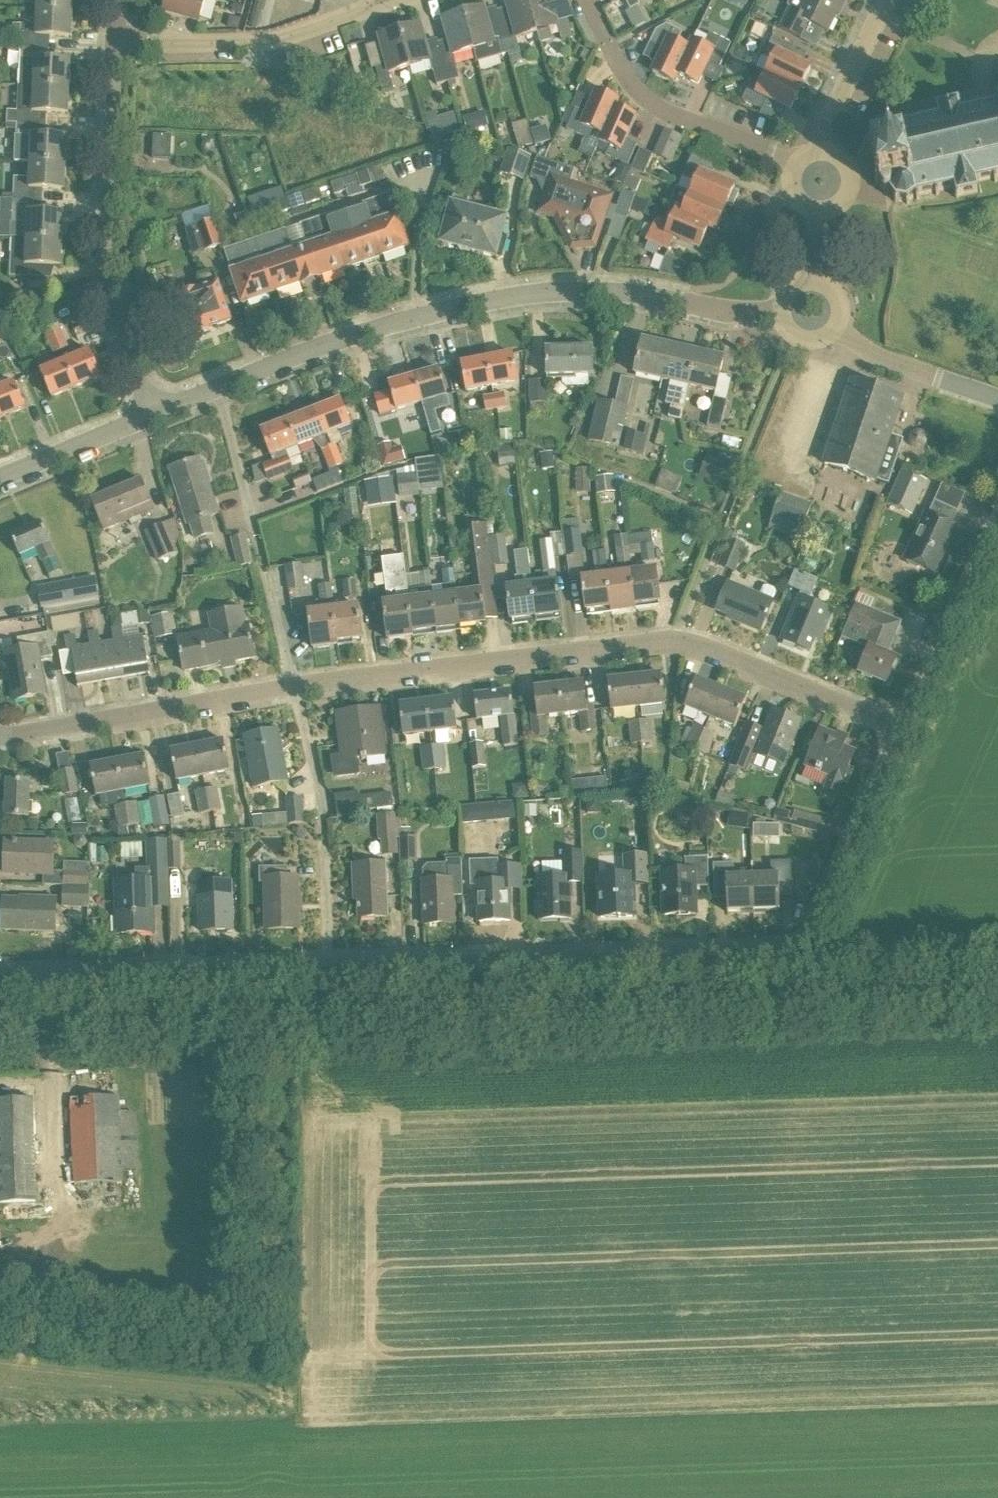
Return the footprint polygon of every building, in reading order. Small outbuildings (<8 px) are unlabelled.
[(73,11),(74,0),(37,0),(37,9),(73,11)] [(205,0),(165,0),(163,10),(199,20),(205,0)] [(265,0),(256,0),(248,26),(257,29),(265,0)] [(537,32),(528,0),(520,0),(506,4),(514,31),(504,33),(509,53),(508,53),(511,63),(522,60),(521,54),(516,38),(537,32)] [(537,32),(540,42),(552,39),(549,29),(558,26),(561,39),(572,36),(567,18),(572,17),(567,0),(528,0),(537,32)] [(637,0),(625,0),(630,9),(625,12),(633,29),(646,22),(637,5),(640,4),(637,0)] [(840,7),(826,0),(803,0),(798,11),(788,6),(778,28),(803,40),(811,23),(828,32),(840,7)] [(242,15),(244,7),(234,4),(232,12),(242,15)] [(509,53),(504,33),(493,36),(485,6),(463,12),(473,49),(477,61),(508,53),(509,53)] [(72,37),(73,11),(37,9),(36,25),(21,24),(20,47),(49,48),(49,36),(72,37)] [(452,55),(473,49),(463,12),(464,15),(443,21),(450,48),(440,51),(449,81),(459,79),(452,55)] [(449,81),(440,51),(439,51),(438,47),(428,50),(421,23),(399,29),(400,33),(409,63),(410,63),(430,57),(437,85),(449,81)] [(690,47),(689,47),(678,42),(682,32),(667,24),(656,30),(650,43),(662,49),(652,71),(674,82),(677,74),(690,47)] [(677,74),(698,84),(709,62),(719,67),(731,43),(709,32),(703,45),(692,40),(689,47),(690,47),(677,74)] [(411,66),(410,63),(409,63),(400,33),(379,39),(387,65),(375,68),(382,91),(393,88),(389,73),(411,66)] [(767,72),(801,88),(811,68),(788,57),(793,46),(773,36),(763,56),(772,60),(767,72)] [(48,60),(49,48),(20,47),(18,85),(70,87),(71,61),(48,60)] [(790,110),(801,88),(767,72),(761,84),(752,79),(742,100),(762,109),(767,99),(790,110)] [(68,113),(70,87),(18,85),(17,110),(7,110),(6,123),(7,123),(7,122),(44,124),(45,112),(68,113)] [(237,113),(238,89),(160,88),(159,212),(197,213),(198,180),(229,180),(229,140),(192,139),(192,112),(237,113)] [(614,106),(616,107),(619,100),(597,90),(586,113),(575,108),(566,129),(587,138),(591,129),(602,134),(614,106)] [(997,101),(997,102),(995,103),(961,110),(959,101),(936,106),(938,116),(900,125),(890,123),(880,130),(878,145),(875,146),(877,151),(869,153),(869,156),(873,155),(876,168),(879,181),(875,182),(876,184),(884,183),(896,199),(908,201),(916,196),(954,187),(957,197),(980,191),(977,181),(997,177),(997,100),(997,101)] [(636,116),(616,107),(614,106),(602,134),(599,141),(609,146),(605,155),(628,165),(637,144),(626,140),(636,116)] [(436,111),(425,115),(433,141),(459,132),(454,113),(437,118),(436,111)] [(471,115),(475,129),(488,126),(484,111),(471,115)] [(518,148),(534,144),(528,120),(511,124),(518,148)] [(44,136),(44,124),(7,122),(7,123),(7,129),(16,130),(15,145),(31,146),(30,162),(66,164),(68,137),(44,136)] [(551,141),(546,125),(531,130),(535,145),(551,141)] [(547,159),(559,155),(554,141),(542,145),(547,159)] [(524,180),(531,156),(507,148),(499,172),(524,180)] [(644,175),(653,154),(640,148),(631,169),(644,175)] [(691,193),(725,208),(727,204),(732,207),(738,192),(733,190),(735,186),(712,176),(716,165),(692,155),(683,175),(696,181),(691,193)] [(614,214),(616,207),(609,205),(612,196),(570,182),(575,169),(537,156),(530,177),(536,179),(544,195),(539,210),(557,215),(573,249),(595,247),(605,218),(613,221),(615,214),(614,214)] [(66,164),(30,162),(29,177),(14,177),(13,194),(2,194),(2,198),(43,200),(44,188),(65,189),(66,164)] [(356,175),(361,188),(388,179),(381,166),(356,175)] [(362,193),(361,188),(356,175),(343,180),(337,181),(341,193),(346,191),(348,198),(362,193)] [(636,192),(641,181),(627,175),(622,186),(636,192)] [(334,195),(341,193),(337,181),(330,184),(334,195)] [(691,193),(677,187),(667,209),(708,227),(716,231),(725,208),(691,193)] [(306,204),(320,200),(316,188),(302,193),(306,204)] [(614,214),(615,214),(627,218),(630,209),(653,218),(658,206),(634,197),(634,195),(622,190),(616,207),(614,214)] [(365,202),(383,256),(409,247),(396,209),(393,192),(365,202)] [(10,216),(9,237),(11,238),(11,237),(26,238),(63,239),(64,214),(43,213),(43,200),(2,198),(0,198),(0,216),(10,216)] [(277,201),(280,213),(291,209),(287,198),(277,201)] [(249,223),(280,213),(277,201),(245,212),(249,223)] [(379,257),(383,256),(365,202),(345,208),(364,263),(380,258),(379,257)] [(502,258),(507,238),(501,236),(505,218),(452,204),(442,243),(458,247),(460,251),(467,253),(471,250),(495,257),(496,256),(502,258)] [(348,269),(364,263),(345,208),(325,215),(343,269),(347,268),(348,269)] [(699,248),(708,227),(667,209),(662,221),(657,219),(647,241),(668,250),(673,237),(699,248)] [(245,212),(234,216),(238,227),(249,223),(245,212)] [(321,277),(343,269),(325,215),(300,224),(307,246),(318,278),(321,277)] [(205,251),(222,245),(214,220),(197,226),(205,251)] [(304,283),(293,251),(286,229),(224,250),(242,304),(275,293),(275,292),(301,283),(301,284),(304,283)] [(63,239),(26,238),(11,237),(11,238),(10,276),(38,278),(39,265),(61,266),(63,239)] [(304,283),(318,278),(307,246),(293,251),(304,283)] [(665,257),(658,274),(680,278),(686,263),(666,255),(665,257)] [(218,283),(214,270),(196,276),(201,288),(178,296),(191,336),(210,329),(210,327),(231,320),(219,282),(218,283)] [(57,340),(64,337),(58,324),(44,329),(48,340),(55,336),(57,340)] [(67,347),(64,337),(57,340),(55,336),(48,340),(53,353),(67,347)] [(662,379),(670,345),(643,339),(635,373),(662,379)] [(689,385),(696,352),(670,345),(662,379),(670,381),(665,404),(670,405),(668,417),(681,420),(689,385)] [(589,381),(589,375),(593,375),(593,347),(546,348),(546,376),(548,376),(548,379),(562,379),(562,384),(565,387),(583,387),(587,385),(589,381)] [(65,361),(76,387),(101,376),(90,350),(65,361)] [(696,352),(689,385),(716,392),(723,358),(696,352)] [(487,358),(492,386),(518,381),(513,353),(487,358)] [(466,391),(492,386),(487,358),(461,363),(466,391)] [(51,397),(76,387),(65,361),(40,371),(51,397)] [(439,368),(414,376),(422,403),(428,425),(439,422),(435,410),(450,406),(447,395),(439,368)] [(396,410),(422,403),(414,376),(388,383),(391,391),(376,396),(381,414),(396,410)] [(618,449),(634,379),(621,376),(614,403),(597,399),(587,442),(618,449)] [(530,413),(549,412),(547,379),(529,380),(530,413)] [(874,480),(902,397),(852,381),(824,464),(874,480)] [(1,418),(26,408),(15,382),(0,388),(0,417),(1,418)] [(640,422),(660,424),(664,391),(643,389),(640,422)] [(497,409),(507,407),(504,392),(494,394),(497,409)] [(494,394),(484,396),(487,411),(497,409),(494,394)] [(720,429),(726,400),(713,397),(707,426),(720,429)] [(314,409),(324,436),(329,446),(342,441),(338,430),(352,425),(341,399),(314,409)] [(298,446),(324,436),(314,409),(288,420),(298,446)] [(285,451),(298,446),(288,420),(261,430),(271,456),(273,461),(263,464),(268,479),(268,481),(294,472),(285,451)] [(500,443),(513,442),(512,429),(499,430),(500,443)] [(637,454),(654,457),(658,432),(641,429),(637,454)] [(391,442),(378,447),(384,467),(397,463),(391,442)] [(335,444),(329,446),(322,449),(327,461),(333,458),(332,454),(338,452),(335,444)] [(499,466),(514,465),(513,447),(498,448),(499,466)] [(338,452),(332,454),(333,458),(327,461),(330,469),(336,466),(337,466),(343,483),(363,475),(359,466),(348,470),(345,463),(343,463),(338,452)] [(553,452),(540,453),(542,470),(555,468),(553,452)] [(729,487),(738,464),(707,453),(699,476),(729,487)] [(215,533),(210,517),(218,514),(201,458),(170,468),(187,524),(189,523),(194,540),(215,533)] [(336,466),(330,469),(331,472),(311,480),(317,493),(343,483),(336,466)] [(902,469),(891,493),(917,504),(928,481),(902,469)] [(675,494),(682,478),(662,470),(655,486),(675,494)] [(390,472),(365,480),(369,508),(395,504),(390,472)] [(399,498),(420,495),(417,472),(396,475),(399,498)] [(309,473),(294,478),(292,479),(296,489),(312,483),(311,480),(309,473)] [(103,530),(153,510),(141,480),(91,501),(103,530)] [(799,539),(811,504),(780,493),(768,529),(799,539)] [(954,525),(959,512),(936,502),(931,515),(927,514),(906,563),(940,577),(960,528),(954,525)] [(563,531),(567,557),(583,555),(578,518),(561,520),(562,532),(563,531)] [(56,555),(50,541),(41,521),(10,535),(19,555),(35,548),(41,562),(56,555)] [(156,560),(176,552),(163,523),(144,531),(156,560)] [(474,575),(492,573),(486,524),(468,527),(474,575)] [(554,558),(567,557),(563,531),(562,532),(550,533),(551,542),(539,544),(543,583),(532,584),(536,617),(560,614),(556,581),(554,558)] [(629,555),(630,555),(641,554),(642,562),(654,560),(651,532),(627,534),(629,555)] [(492,565),(508,563),(504,534),(488,536),(492,565)] [(632,572),(630,555),(629,555),(627,534),(614,536),(619,573),(608,575),(607,575),(611,607),(635,604),(631,572),(632,572)] [(735,571),(746,545),(730,538),(719,564),(735,571)] [(528,549),(514,551),(514,553),(517,576),(514,576),(515,586),(507,587),(511,620),(536,617),(532,584),(528,549)] [(607,575),(608,575),(605,550),(592,551),(595,576),(583,578),(587,610),(611,607),(607,575)] [(413,632),(407,588),(403,555),(382,558),(386,592),(396,591),(397,600),(384,602),(388,635),(413,632)] [(288,590),(304,588),(301,563),(284,565),(288,590)] [(460,626),(456,593),(454,568),(442,570),(443,585),(442,585),(443,595),(433,596),(432,596),(436,629),(460,626)] [(631,572),(635,604),(659,601),(655,569),(632,572),(631,572)] [(432,596),(433,596),(430,571),(417,572),(418,587),(407,588),(413,632),(436,629),(432,596)] [(788,587),(801,592),(807,576),(794,571),(788,587)] [(42,609),(99,598),(95,576),(38,586),(42,609)] [(331,583),(330,583),(328,583),(327,577),(319,578),(320,584),(317,585),(319,601),(333,600),(331,583)] [(331,583),(333,600),(357,597),(355,580),(343,582),(343,579),(330,581),(330,583),(331,583)] [(759,594),(729,582),(716,611),(736,619),(735,621),(760,631),(773,600),(776,592),(775,588),(766,585),(762,586),(759,594)] [(456,593),(460,626),(485,623),(481,590),(456,593)] [(489,592),(488,614),(501,614),(501,592),(489,592)] [(824,632),(832,611),(798,597),(781,639),(810,651),(818,630),(824,632)] [(889,648),(893,639),(869,630),(877,611),(856,602),(846,626),(866,634),(861,645),(869,648),(859,672),(886,683),(896,658),(883,653),(885,647),(889,648)] [(333,608),(337,641),(362,638),(358,605),(333,608)] [(313,644),(337,641),(333,608),(309,611),(313,644)] [(151,623),(148,610),(135,613),(137,626),(151,623)] [(125,628),(137,626),(135,613),(123,615),(125,626),(125,628)] [(152,624),(170,621),(169,613),(151,616),(152,624)] [(110,616),(112,629),(122,627),(125,626),(123,615),(122,614),(110,616)] [(90,630),(90,617),(59,619),(60,632),(90,630)] [(119,641),(126,676),(150,672),(143,636),(124,640),(122,627),(112,629),(111,629),(114,642),(119,641)] [(185,671),(218,664),(211,630),(178,636),(185,671)] [(119,641),(114,642),(101,644),(99,631),(88,633),(90,646),(95,645),(102,681),(126,676),(119,641)] [(95,645),(90,646),(78,648),(75,634),(64,635),(67,650),(72,649),(78,685),(102,681),(95,645)] [(14,700),(46,694),(37,647),(6,653),(14,700)] [(634,676),(638,707),(665,704),(661,673),(634,676)] [(611,710),(638,707),(634,676),(607,679),(611,710)] [(710,717),(721,688),(696,678),(684,707),(710,717)] [(559,685),(563,715),(579,713),(580,726),(581,732),(596,730),(593,705),(587,706),(584,682),(559,685)] [(545,717),(563,715),(559,685),(534,688),(537,711),(530,712),(533,737),(547,736),(545,717)] [(721,688),(710,717),(735,727),(747,698),(721,688)] [(518,744),(514,715),(511,690),(474,695),(477,720),(499,717),(503,746),(518,744)] [(426,701),(430,732),(457,729),(454,698),(426,701)] [(403,736),(430,732),(426,701),(399,705),(403,736)] [(333,777),(360,775),(358,759),(386,755),(380,707),(336,712),(341,755),(331,756),(333,777)] [(784,765),(802,721),(772,709),(754,753),(784,765)] [(639,720),(642,744),(653,743),(650,719),(639,720)] [(630,745),(642,744),(639,720),(628,722),(630,745)] [(696,751),(705,730),(695,725),(691,734),(687,732),(682,745),(696,751)] [(848,784),(854,768),(849,766),(855,751),(843,746),(846,739),(820,728),(805,766),(830,776),(825,788),(838,793),(842,782),(848,784)] [(279,760),(273,730),(245,736),(255,787),(287,781),(283,759),(279,760)] [(705,730),(696,751),(706,755),(715,734),(705,730)] [(197,745),(203,775),(230,770),(224,740),(197,745)] [(484,749),(483,742),(469,744),(472,768),(486,767),(486,766),(490,765),(488,748),(484,749)] [(176,781),(203,775),(197,745),(170,750),(176,781)] [(432,746),(435,768),(446,767),(443,745),(432,746)] [(422,770),(435,768),(432,746),(420,747),(422,770)] [(117,761),(123,791),(150,786),(144,755),(117,761)] [(96,796),(123,791),(117,761),(90,766),(96,796)] [(62,795),(78,792),(74,769),(58,772),(62,795)] [(729,807),(732,796),(722,793),(730,774),(725,772),(717,792),(718,792),(715,803),(729,807)] [(607,777),(586,779),(588,795),(609,793),(607,777)] [(687,792),(689,784),(675,780),(673,789),(687,792)] [(29,817),(30,782),(7,781),(5,816),(29,817)] [(527,782),(512,783),(514,797),(529,795),(527,782)] [(206,789),(210,811),(221,809),(217,787),(206,789)] [(199,814),(210,811),(206,789),(194,791),(199,814)] [(358,796),(358,792),(335,795),(337,817),(361,814),(361,811),(392,807),(390,792),(358,796)] [(171,817),(184,814),(180,793),(167,796),(171,817)] [(154,828),(170,825),(164,795),(148,798),(154,828)] [(250,813),(253,828),(289,825),(289,824),(304,823),(302,797),(285,798),(287,812),(255,815),(255,812),(250,813)] [(77,798),(65,800),(69,821),(81,819),(77,798)] [(517,801),(499,803),(501,820),(519,818),(517,801)] [(130,826),(129,826),(132,841),(148,838),(146,830),(141,831),(140,824),(141,824),(136,802),(126,804),(130,826)] [(537,815),(536,803),(523,804),(523,816),(537,815)] [(118,828),(129,826),(130,826),(126,804),(114,806),(118,828)] [(479,805),(461,806),(462,824),(480,822),(479,805)] [(793,813),(776,808),(773,821),(823,833),(826,818),(794,810),(793,813)] [(750,815),(730,813),(729,826),(749,827),(750,815)] [(399,839),(398,818),(395,818),(395,814),(377,814),(378,840),(399,839)] [(398,818),(399,839),(400,862),(418,862),(417,836),(410,837),(410,828),(400,828),(400,818),(398,818)] [(87,834),(87,824),(72,823),(72,834),(87,834)] [(763,837),(763,824),(753,823),(753,837),(763,837)] [(173,839),(166,839),(168,869),(173,869),(174,869),(182,868),(180,838),(173,839)] [(117,933),(153,932),(152,883),(168,883),(168,869),(166,839),(145,840),(146,867),(133,868),(133,880),(116,880),(117,933)] [(52,874),(54,842),(32,841),(32,845),(6,844),(4,872),(52,874)] [(121,859),(143,858),(142,842),(121,843),(121,859)] [(648,854),(648,844),(626,845),(626,855),(622,855),(623,876),(599,877),(601,917),(635,916),(634,884),(650,884),(649,854),(648,854)] [(539,920),(571,919),(570,884),(583,883),(582,850),(561,851),(562,875),(537,876),(539,920)] [(424,924),(454,923),(453,886),(463,886),(461,853),(446,854),(446,863),(427,863),(422,869),(422,880),(424,924)] [(62,885),(89,886),(89,862),(63,862),(62,885)] [(387,916),(385,863),(354,864),(355,889),(359,889),(360,917),(387,916)] [(479,922),(510,921),(509,889),(521,889),(520,865),(496,866),(496,882),(477,883),(479,922)] [(798,867),(785,867),(787,896),(799,895),(798,867)] [(664,915),(696,914),(695,872),(662,873),(664,915)] [(753,875),(754,910),(780,910),(779,874),(753,875)] [(727,911),(754,910),(753,875),(726,876),(727,911)] [(265,929),(299,928),(298,878),(265,878),(265,929)] [(200,931),(233,929),(231,882),(198,883),(200,931)] [(88,908),(89,886),(62,885),(62,907),(88,908)] [(55,932),(56,898),(26,897),(26,899),(3,898),(2,930),(55,932)] [(120,1112),(119,1096),(71,1097),(74,1183),(138,1182),(136,1111),(120,1112)] [(34,1121),(33,1099),(0,1100),(0,1122),(34,1121)] [(0,1182),(0,1204),(37,1202),(36,1181),(0,1182)] [(103,1199),(101,1208),(120,1213),(122,1204),(103,1199)]
